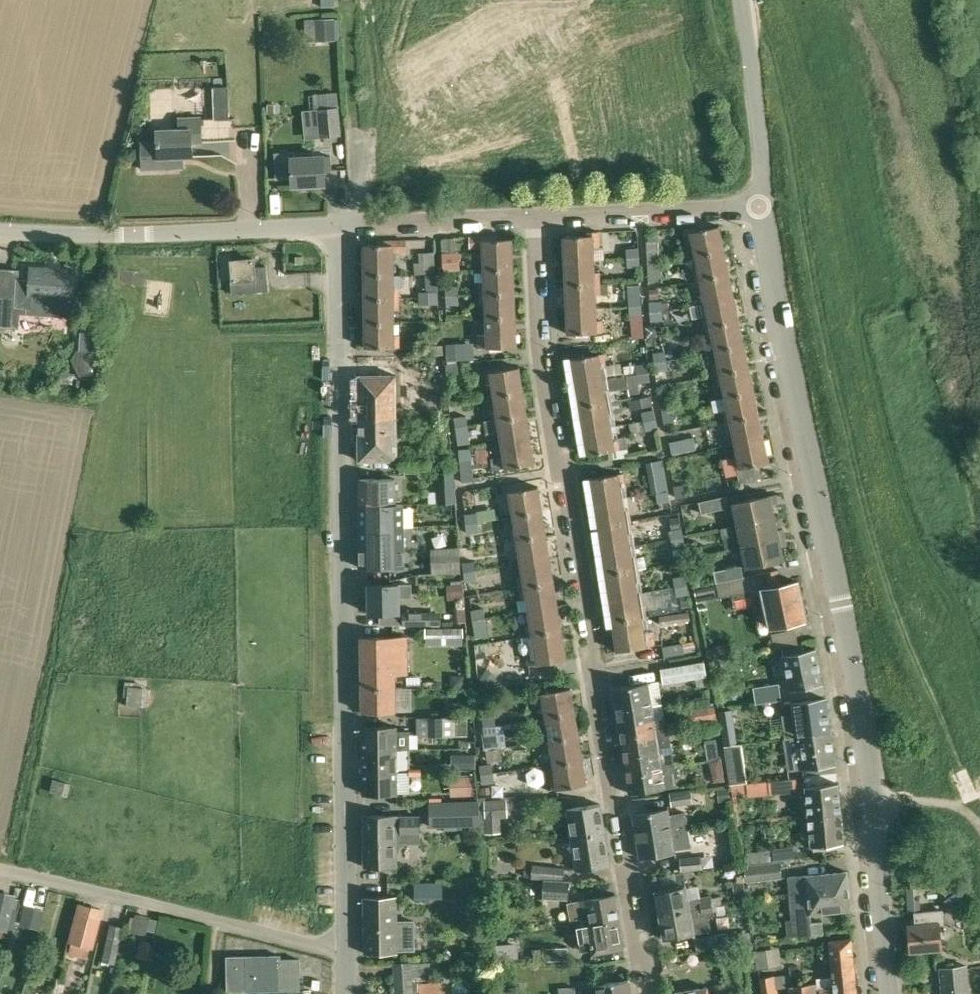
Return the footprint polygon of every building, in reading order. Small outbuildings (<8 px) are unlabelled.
[(317,40),(336,40),(335,17),(316,18),(317,40)] [(315,109),(318,109),(321,137),(342,135),(339,107),(329,108),(327,92),(313,94),(315,109)] [(142,142),(143,169),(175,168),(175,157),(194,156),(193,142),(203,142),(202,117),(179,118),(180,128),(157,129),(157,141),(142,142)] [(386,172),(384,140),(364,141),(365,173),(386,172)] [(332,171),(331,155),(293,157),(293,151),(274,152),(275,179),(292,178),(293,185),(326,184),(325,171),(332,171)] [(694,243),(696,255),(724,249),(719,226),(697,231),(696,227),(684,230),(687,244),(694,243)] [(564,236),(565,260),(594,259),(594,260),(605,259),(605,246),(599,246),(599,231),(587,231),(588,235),(564,236)] [(485,267),(513,266),(512,239),(498,239),(498,236),(470,237),(470,246),(484,245),(485,260),(485,267)] [(365,244),(365,270),(394,270),(393,250),(407,250),(407,240),(379,241),(379,244),(365,244)] [(647,241),(648,263),(661,263),(660,240),(647,241)] [(627,247),(627,258),(640,257),(639,246),(627,247)] [(693,269),(695,280),(729,273),(724,249),(696,255),(699,268),(693,269)] [(460,267),(459,250),(455,250),(442,251),(443,268),(460,267)] [(415,274),(436,272),(435,252),(423,253),(424,260),(415,260),(415,274)] [(640,257),(627,258),(628,267),(641,266),(640,257)] [(234,281),(255,279),(254,259),(232,261),(234,281)] [(594,259),(565,260),(566,284),(601,283),(601,272),(594,271),(594,260),(594,259)] [(661,263),(648,263),(649,281),(662,280),(661,263)] [(514,292),(513,266),(485,267),(486,282),(480,283),(480,294),(514,292)] [(76,270),(31,267),(30,280),(18,279),(17,305),(29,306),(29,312),(73,314),(76,270)] [(18,279),(19,270),(0,268),(0,323),(16,324),(17,305),(18,279)] [(394,270),(365,270),(365,295),(400,294),(400,286),(394,286),(394,270)] [(437,273),(436,273),(425,273),(425,292),(437,291),(437,273)] [(729,273),(695,280),(698,291),(703,290),(706,302),(734,297),(729,273)] [(601,283),(566,284),(567,309),(596,307),(595,294),(609,294),(610,282),(601,283)] [(640,284),(628,285),(630,306),(642,306),(640,284)] [(446,286),(446,295),(459,295),(458,285),(446,286)] [(649,289),(650,299),(659,299),(659,289),(649,289)] [(439,291),(437,291),(425,292),(419,292),(420,304),(439,303),(439,291)] [(514,292),(480,294),(480,305),(487,305),(487,320),(516,319),(514,292)] [(400,294),(365,295),(366,321),(394,321),(394,309),(400,309),(400,294)] [(459,295),(446,295),(447,305),(459,304),(459,295)] [(703,316),(705,327),(739,320),(734,297),(706,302),(709,315),(703,316)] [(649,302),(650,311),(663,310),(662,301),(649,302)] [(642,306),(630,306),(630,315),(643,314),(642,306)] [(596,307),(567,309),(568,333),(597,332),(603,331),(603,319),(596,319),(596,307)] [(663,310),(650,311),(651,321),(663,320),(663,310)] [(644,337),(643,322),(642,314),(630,315),(632,338),(644,337)] [(516,319),(487,320),(488,334),(478,334),(478,348),(517,346),(516,319)] [(739,320),(705,327),(708,338),(713,337),(716,350),(744,344),(739,320)] [(394,321),(366,321),(366,347),(395,346),(400,346),(400,335),(394,334),(394,321)] [(101,330),(81,329),(80,349),(97,350),(100,350),(101,330)] [(447,361),(466,360),(465,343),(446,344),(447,361)] [(431,355),(443,354),(443,344),(431,345),(431,355)] [(713,363),(715,374),(749,367),(744,344),(716,350),(719,362),(713,363)] [(97,350),(80,349),(77,349),(72,357),(82,378),(96,379),(97,350)] [(653,352),(655,363),(667,360),(665,350),(653,352)] [(571,358),(575,382),(603,378),(601,365),(607,364),(605,353),(571,358)] [(667,360),(655,363),(656,371),(668,370),(667,360)] [(636,373),(648,371),(646,361),(634,363),(636,373)] [(459,373),(458,363),(446,364),(447,374),(459,373)] [(519,367),(485,372),(487,384),(493,383),(495,395),(523,391),(519,367)] [(749,367),(715,374),(717,385),(723,384),(726,397),(754,391),(749,367)] [(60,383),(77,384),(78,372),(61,370),(61,377),(58,377),(58,383),(60,383)] [(650,380),(648,371),(636,373),(636,375),(609,379),(611,390),(605,390),(603,378),(575,382),(579,406),(613,401),(613,400),(617,399),(615,389),(629,387),(630,394),(640,393),(639,382),(650,380)] [(359,375),(359,418),(396,417),(396,375),(359,375)] [(658,392),(661,410),(673,408),(670,390),(658,392)] [(492,420),(527,415),(523,391),(495,395),(497,409),(490,410),(492,419),(492,420)] [(725,422),(759,414),(754,391),(726,397),(729,409),(723,410),(725,422)] [(653,405),(651,395),(632,399),(634,409),(653,405)] [(613,401),(579,406),(583,430),(611,425),(609,413),(620,411),(619,401),(613,402),(613,401)] [(673,408),(661,410),(665,428),(677,426),(673,408)] [(642,411),(644,420),(644,421),(656,418),(654,409),(642,411)] [(736,444),(764,438),(759,414),(725,422),(727,432),(733,431),(736,444)] [(455,417),(456,426),(468,424),(467,415),(455,417)] [(531,439),(527,415),(492,420),(492,419),(484,420),(486,433),(501,431),(503,443),(531,439)] [(396,417),(359,418),(360,460),(397,460),(396,417)] [(644,421),(644,420),(630,423),(632,432),(646,429),(646,430),(658,428),(656,418),(644,421)] [(468,424),(456,426),(458,445),(471,443),(468,424)] [(611,425),(583,430),(587,454),(614,449),(629,447),(627,436),(619,437),(613,438),(611,425)] [(673,454),(707,447),(704,434),(670,441),(673,454)] [(764,438),(736,444),(738,456),(723,459),(727,476),(738,473),(739,478),(758,475),(755,464),(769,462),(764,438)] [(531,439),(503,443),(505,455),(493,457),(495,469),(535,463),(531,439)] [(471,447),(458,448),(462,480),(475,479),(471,447)] [(652,493),(656,493),(669,490),(663,459),(646,462),(652,493)] [(436,471),(438,504),(456,503),(454,470),(436,471)] [(590,478),(594,503),(622,498),(620,486),(626,485),(624,472),(590,478)] [(360,479),(360,505),(396,504),(396,479),(360,479)] [(676,497),(686,495),(684,483),(674,485),(676,497)] [(512,503),(514,516),(542,511),(538,487),(505,492),(507,504),(512,503)] [(669,490),(656,493),(658,503),(671,500),(669,490)] [(733,503),(737,524),(775,516),(773,503),(778,502),(776,494),(771,495),(733,503)] [(702,513),(729,507),(727,495),(700,501),(702,513)] [(622,498),(594,503),(598,527),(632,522),(630,509),(624,510),(622,498)] [(396,504),(360,505),(361,530),(383,530),(382,525),(403,525),(403,504),(396,504)] [(411,510),(410,526),(421,527),(422,510),(411,510)] [(510,529),(512,541),(546,536),(542,511),(514,516),(516,528),(510,529)] [(465,513),(466,524),(479,522),(478,512),(465,513)] [(672,528),(681,526),(679,516),(670,518),(672,528)] [(775,516),(737,524),(742,546),(785,537),(783,529),(778,530),(775,516)] [(479,522),(466,524),(467,533),(480,532),(479,522)] [(632,522),(598,527),(602,552),(630,547),(628,534),(634,532),(632,522)] [(383,530),(361,530),(361,567),(384,567),(384,580),(410,576),(410,574),(421,574),(420,564),(404,564),(403,525),(382,525),(383,530)] [(723,537),(735,534),(733,525),(722,528),(723,537)] [(670,530),(672,541),(684,539),(682,527),(670,530)] [(546,536),(512,541),(514,551),(520,550),(522,565),(550,561),(546,536)] [(785,537),(742,546),(746,567),(784,559),(781,545),(786,544),(785,537)] [(684,539),(672,541),(674,549),(685,547),(686,547),(684,539)] [(420,564),(421,574),(461,572),(459,540),(447,540),(448,548),(420,550),(420,564)] [(630,547),(602,552),(606,576),(640,571),(640,569),(647,568),(645,556),(638,557),(632,558),(630,547)] [(675,555),(686,553),(685,547),(674,549),(675,555)] [(463,562),(464,572),(477,570),(475,561),(463,562)] [(518,576),(520,591),(554,585),(550,561),(522,565),(524,575),(518,576)] [(714,571),(717,582),(744,576),(741,565),(714,571)] [(744,576),(717,582),(695,587),(698,601),(720,597),(720,594),(751,587),(753,595),(764,593),(771,625),(806,618),(806,614),(809,612),(807,605),(803,604),(799,582),(782,585),(779,569),(744,576)] [(477,570),(464,572),(466,581),(478,579),(477,570)] [(640,571),(606,576),(610,601),(638,597),(635,580),(641,579),(640,571)] [(675,587),(688,584),(686,575),(674,577),(675,587)] [(462,582),(448,583),(449,597),(463,596),(462,582)] [(400,596),(411,596),(411,584),(369,585),(369,613),(400,612),(400,596)] [(688,588),(688,584),(675,587),(677,596),(690,593),(688,588)] [(554,585),(520,591),(521,599),(527,598),(530,614),(558,610),(554,585)] [(680,597),(682,607),(691,606),(688,596),(680,597)] [(638,597),(610,601),(614,626),(642,621),(641,617),(647,616),(646,604),(639,605),(638,597)] [(464,607),(455,608),(456,622),(465,621),(464,607)] [(473,618),(486,616),(484,608),(472,610),(473,618)] [(558,610),(530,614),(532,623),(525,624),(527,635),(533,634),(534,639),(562,634),(558,610)] [(660,615),(662,624),(691,619),(690,611),(660,615)] [(431,612),(403,612),(403,625),(431,625),(431,612)] [(487,621),(486,616),(473,618),(476,638),(489,636),(487,621)] [(642,621),(614,626),(618,650),(655,644),(653,630),(644,632),(642,621)] [(426,637),(464,637),(464,627),(426,627),(426,637)] [(562,634),(534,639),(536,650),(527,651),(529,665),(566,659),(562,634)] [(362,636),(362,687),(396,687),(396,673),(408,673),(407,636),(362,636)] [(685,652),(695,650),(694,641),(684,643),(685,652)] [(664,656),(685,653),(685,652),(684,643),(663,646),(664,656)] [(793,645),(794,653),(784,655),(791,689),(823,682),(816,648),(804,651),(803,643),(793,645)] [(715,646),(707,648),(710,660),(722,658),(720,649),(715,646)] [(671,680),(707,673),(705,662),(669,668),(671,680)] [(490,685),(497,675),(486,668),(480,678),(490,685)] [(618,712),(652,706),(663,704),(660,681),(648,682),(614,688),(618,712)] [(753,686),(755,701),(782,697),(780,682),(753,686)] [(396,687),(362,687),(363,711),(396,711),(396,687)] [(545,704),(547,716),(575,712),(571,688),(537,693),(539,705),(545,704)] [(701,689),(703,696),(710,695),(709,688),(701,689)] [(793,703),(797,735),(798,736),(832,731),(827,698),(793,703)] [(472,701),(448,702),(449,716),(473,714),(472,701)] [(652,706),(618,712),(621,734),(655,729),(655,727),(652,706)] [(687,711),(689,723),(717,718),(715,706),(687,711)] [(738,744),(733,708),(720,710),(725,746),(738,744)] [(543,730),(545,741),(579,736),(575,712),(547,716),(549,729),(543,730)] [(483,717),(484,726),(496,724),(496,715),(483,717)] [(418,736),(456,735),(456,717),(417,718),(418,736)] [(704,721),(706,737),(722,733),(719,718),(704,721)] [(496,724),(484,726),(485,736),(486,748),(499,747),(496,724)] [(621,734),(625,754),(660,748),(659,748),(668,746),(664,725),(655,727),(655,729),(621,734)] [(363,727),(364,750),(398,749),(398,748),(408,748),(408,738),(405,735),(397,735),(397,727),(363,727)] [(798,736),(797,735),(784,737),(789,771),(837,763),(832,731),(798,736)] [(579,736),(545,741),(546,752),(552,751),(554,764),(583,759),(579,736)] [(731,785),(748,783),(742,743),(738,744),(725,746),(731,785)] [(660,748),(625,754),(628,773),(675,766),(672,746),(668,746),(659,748),(660,748)] [(486,749),(488,760),(500,758),(499,747),(486,749)] [(398,749),(364,750),(364,772),(376,772),(376,770),(398,769),(398,772),(398,749)] [(583,759),(554,764),(557,777),(551,777),(553,789),(587,783),(583,759)] [(723,778),(719,760),(710,762),(714,780),(723,778)] [(491,762),(479,764),(480,775),(492,773),(491,762)] [(675,766),(628,773),(631,792),(678,785),(675,766)] [(376,772),(364,772),(364,794),(398,793),(398,772),(398,769),(376,770),(376,772)] [(492,773),(480,775),(481,784),(494,782),(492,773)] [(475,775),(451,775),(451,796),(475,795),(475,775)] [(797,777),(770,780),(771,797),(799,794),(797,777)] [(544,778),(508,778),(509,795),(544,794),(544,778)] [(806,786),(809,816),(842,813),(838,783),(806,786)] [(731,800),(729,787),(720,788),(722,801),(731,800)] [(672,806),(693,803),(691,789),(670,792),(672,806)] [(486,816),(498,815),(507,815),(507,797),(485,798),(486,816)] [(430,801),(431,827),(480,825),(480,800),(430,801)] [(567,809),(572,837),(605,831),(601,803),(567,809)] [(634,814),(637,836),(688,828),(686,812),(670,814),(669,808),(634,814)] [(842,813),(809,816),(812,846),(845,843),(842,813)] [(421,817),(396,817),(396,815),(364,816),(365,866),(397,866),(397,843),(421,843),(421,817)] [(688,828),(637,836),(640,857),(676,851),(675,849),(691,846),(688,828)] [(605,831),(572,837),(577,870),(611,865),(605,831)] [(750,863),(771,861),(800,858),(799,846),(802,846),(802,840),(772,843),(772,848),(748,851),(750,863)] [(682,871),(703,868),(701,855),(681,857),(682,871)] [(912,887),(928,885),(926,861),(909,863),(912,887)] [(745,866),(747,881),(781,878),(779,862),(745,866)] [(531,877),(545,879),(565,880),(566,867),(533,864),(531,877)] [(497,868),(486,869),(487,880),(498,879),(497,868)] [(789,877),(790,892),(807,890),(808,893),(849,889),(847,871),(789,877)] [(565,880),(545,879),(543,898),(569,899),(571,880),(565,880)] [(745,880),(734,881),(736,900),(747,898),(745,880)] [(428,882),(415,882),(415,898),(428,898),(428,882)] [(657,892),(661,914),(713,905),(712,895),(700,897),(689,899),(686,887),(657,892)] [(807,890),(790,892),(793,919),(786,920),(787,936),(824,933),(822,921),(811,923),(810,913),(851,909),(849,889),(808,893),(807,890)] [(6,931),(14,894),(0,891),(0,929),(6,931)] [(619,920),(615,895),(569,903),(572,919),(576,918),(577,928),(619,920)] [(397,896),(365,896),(366,952),(414,952),(414,920),(398,921),(397,896)] [(23,923),(39,927),(44,909),(28,905),(23,923)] [(713,905),(661,914),(665,937),(712,928),(710,916),(715,915),(713,905)] [(915,912),(916,916),(917,925),(909,926),(912,951),(942,948),(940,934),(946,933),(945,923),(945,924),(943,909),(915,912)] [(145,937),(149,917),(136,914),(131,933),(145,937)] [(623,946),(619,920),(577,928),(579,944),(594,942),(595,950),(623,946)] [(74,922),(69,942),(71,942),(90,947),(95,928),(74,922)] [(109,924),(101,960),(114,964),(123,927),(109,924)] [(737,931),(707,936),(709,948),(739,943),(737,932),(737,931)] [(707,936),(695,938),(697,950),(709,948),(707,936)] [(859,990),(857,991),(851,938),(829,940),(835,987),(818,989),(817,983),(788,986),(789,993),(859,993),(859,990)] [(146,959),(150,943),(142,941),(138,957),(146,959)] [(569,960),(569,947),(544,947),(544,960),(569,960)] [(720,947),(702,950),(703,964),(722,962),(720,947)] [(782,964),(779,947),(754,951),(756,968),(782,964)] [(228,991),(301,989),(300,959),(281,959),(281,955),(228,956),(228,991)] [(413,963),(412,961),(394,962),(395,993),(442,993),(442,984),(413,985),(413,980),(425,979),(431,979),(430,961),(413,963)] [(968,964),(940,967),(942,993),(971,993),(968,964)] [(774,975),(761,977),(763,993),(776,993),(774,975)] [(590,993),(632,993),(630,979),(597,984),(599,992),(590,993)] [(715,985),(716,993),(731,993),(730,983),(715,985)]
